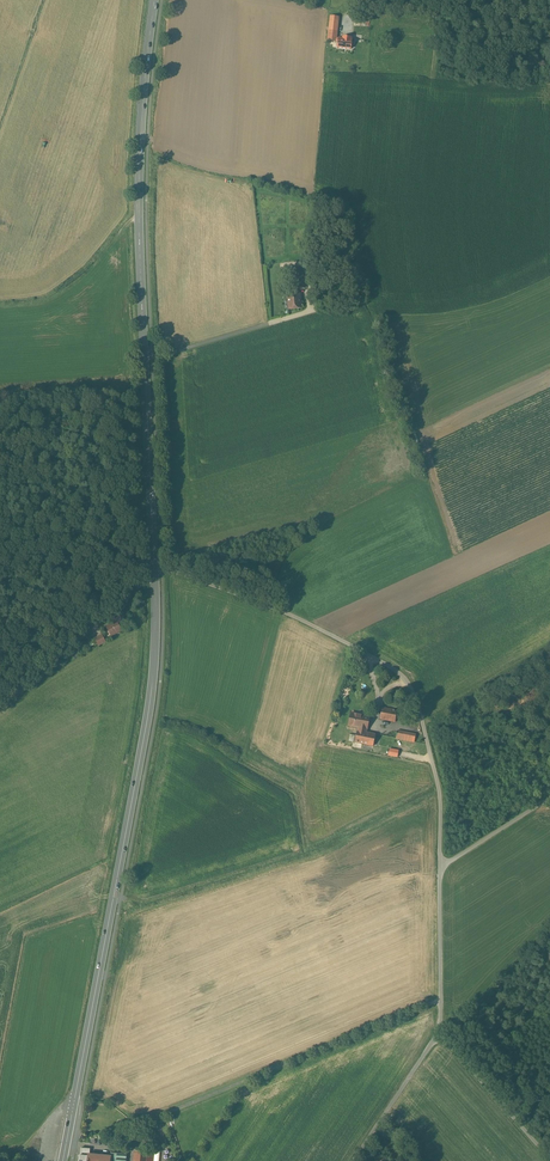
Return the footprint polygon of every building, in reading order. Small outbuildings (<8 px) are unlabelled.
[(343,67),(345,42),(334,41),(336,19),(325,18),(323,42),(327,42),(325,66),(343,67)] [(300,288),(298,268),(285,269),(286,289),(300,288)] [(296,296),(282,297),(284,312),(298,310),(296,296)] [(131,608),(123,614),(131,624),(138,618),(131,608)] [(121,631),(115,622),(104,629),(110,637),(121,631)] [(105,641),(101,634),(95,638),(98,645),(105,641)] [(397,711),(383,708),(380,723),(389,725),(390,721),(395,722),(397,711)] [(349,725),(358,727),(367,728),(369,717),(351,713),(349,725)] [(366,732),(367,728),(358,727),(356,742),(373,745),(375,735),(366,732)] [(415,736),(397,732),(396,738),(414,742),(415,736)] [(397,757),(399,750),(389,747),(387,755),(397,757)] [(88,1154),(90,1155),(90,1149),(80,1148),(79,1156),(88,1156),(88,1154)] [(134,1150),(133,1160),(152,1160),(153,1152),(134,1150)] [(110,1156),(110,1160),(125,1160),(126,1153),(110,1152),(110,1156)]
